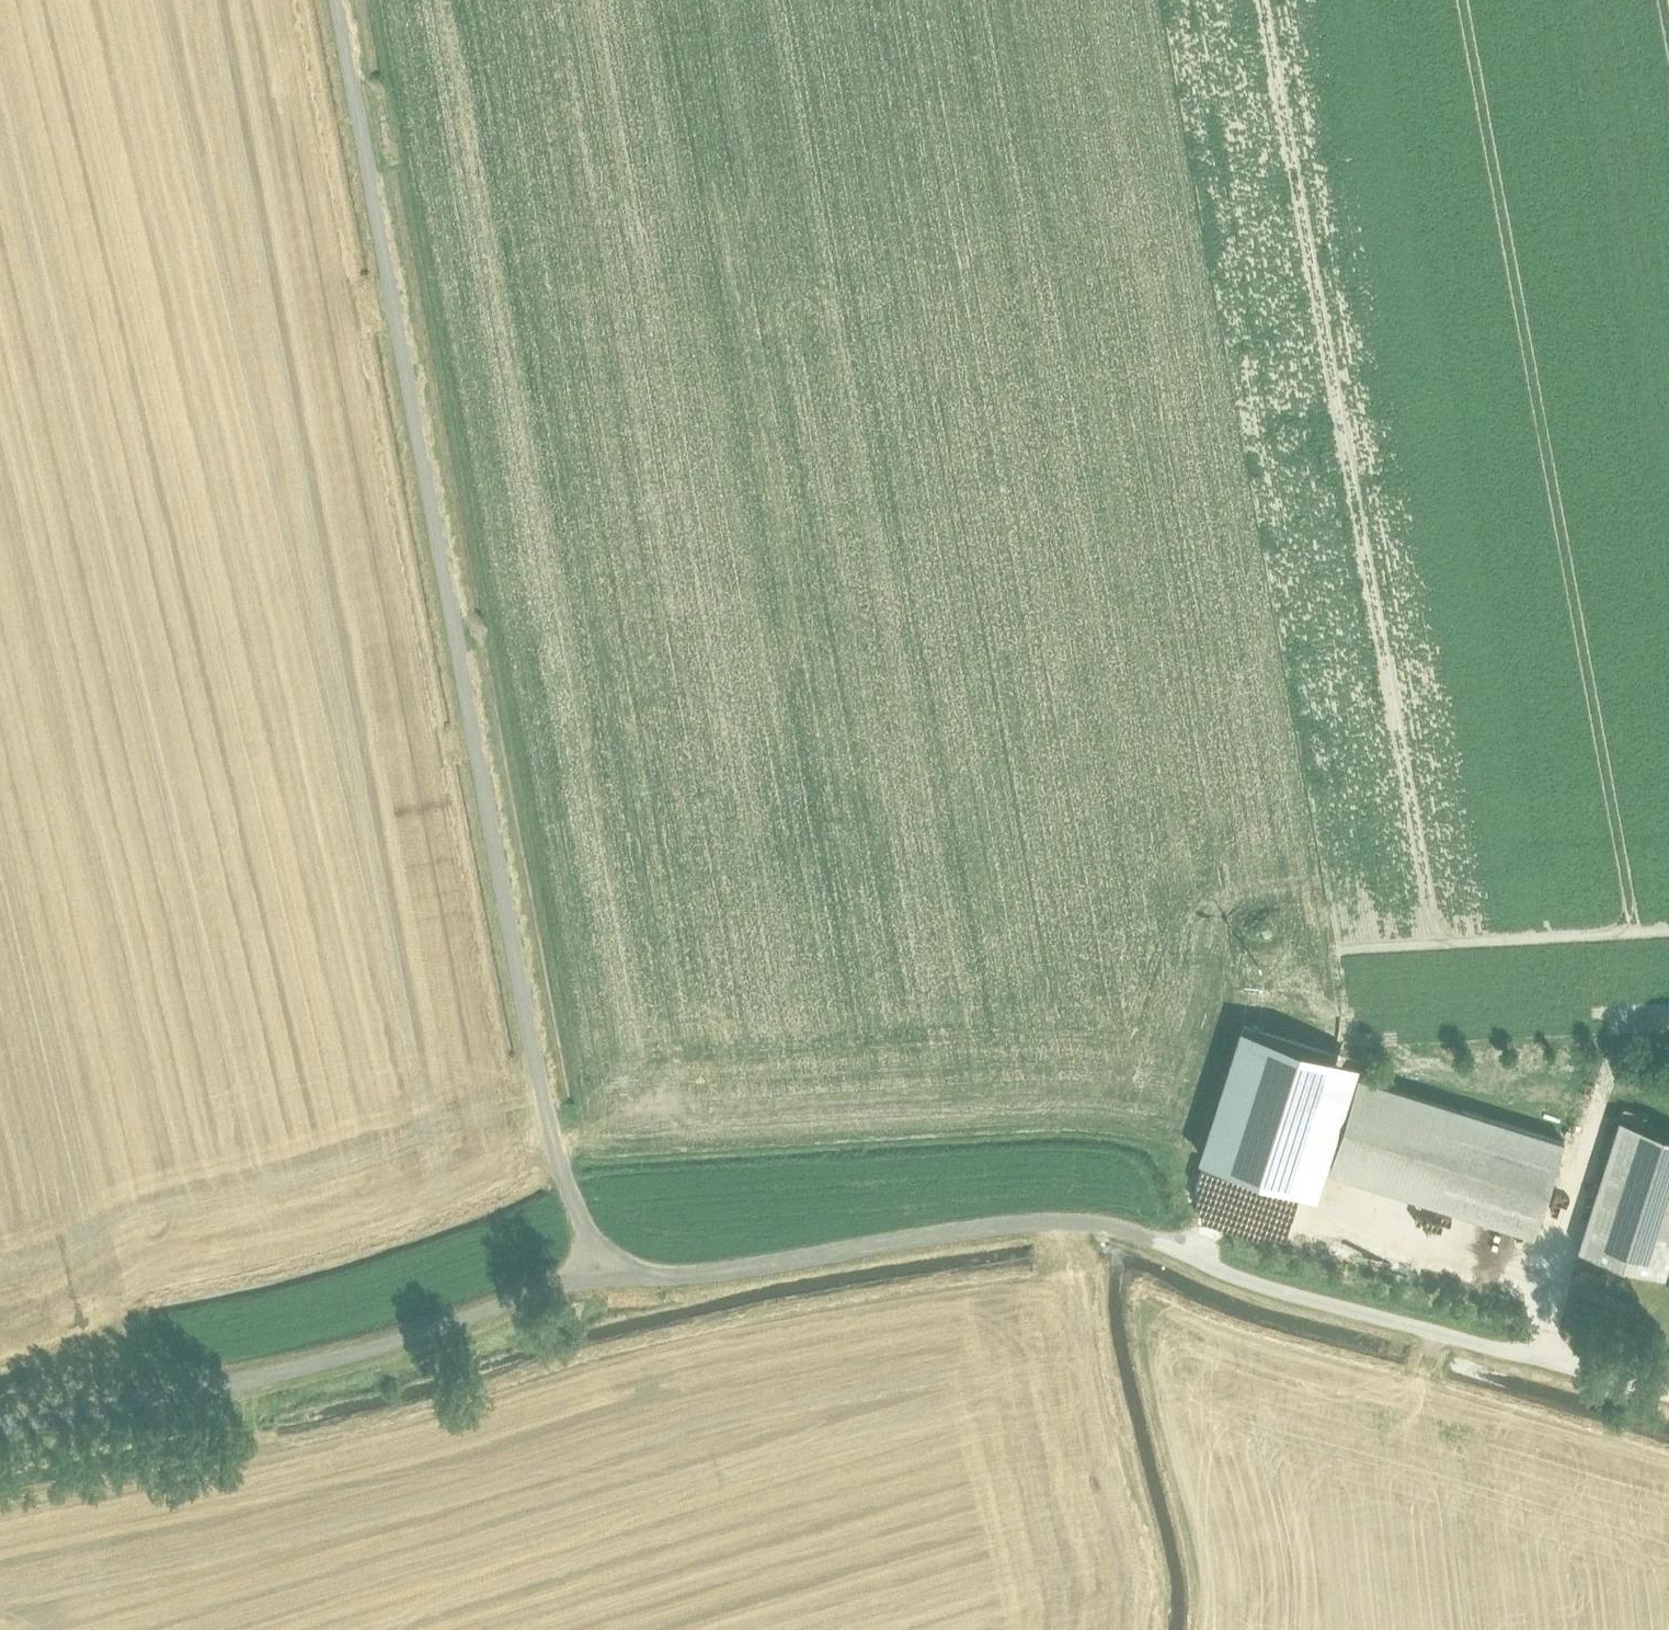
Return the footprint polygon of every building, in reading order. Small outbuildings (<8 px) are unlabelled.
[(1330,1052),(1245,1025),(1203,1158),(1288,1185),(1330,1052)] [(1361,1077),(1332,1170),(1534,1234),(1564,1140),(1361,1077)] [(1664,1275),(1668,1259),(1668,1132),(1620,1117),(1579,1248),(1664,1275)]
